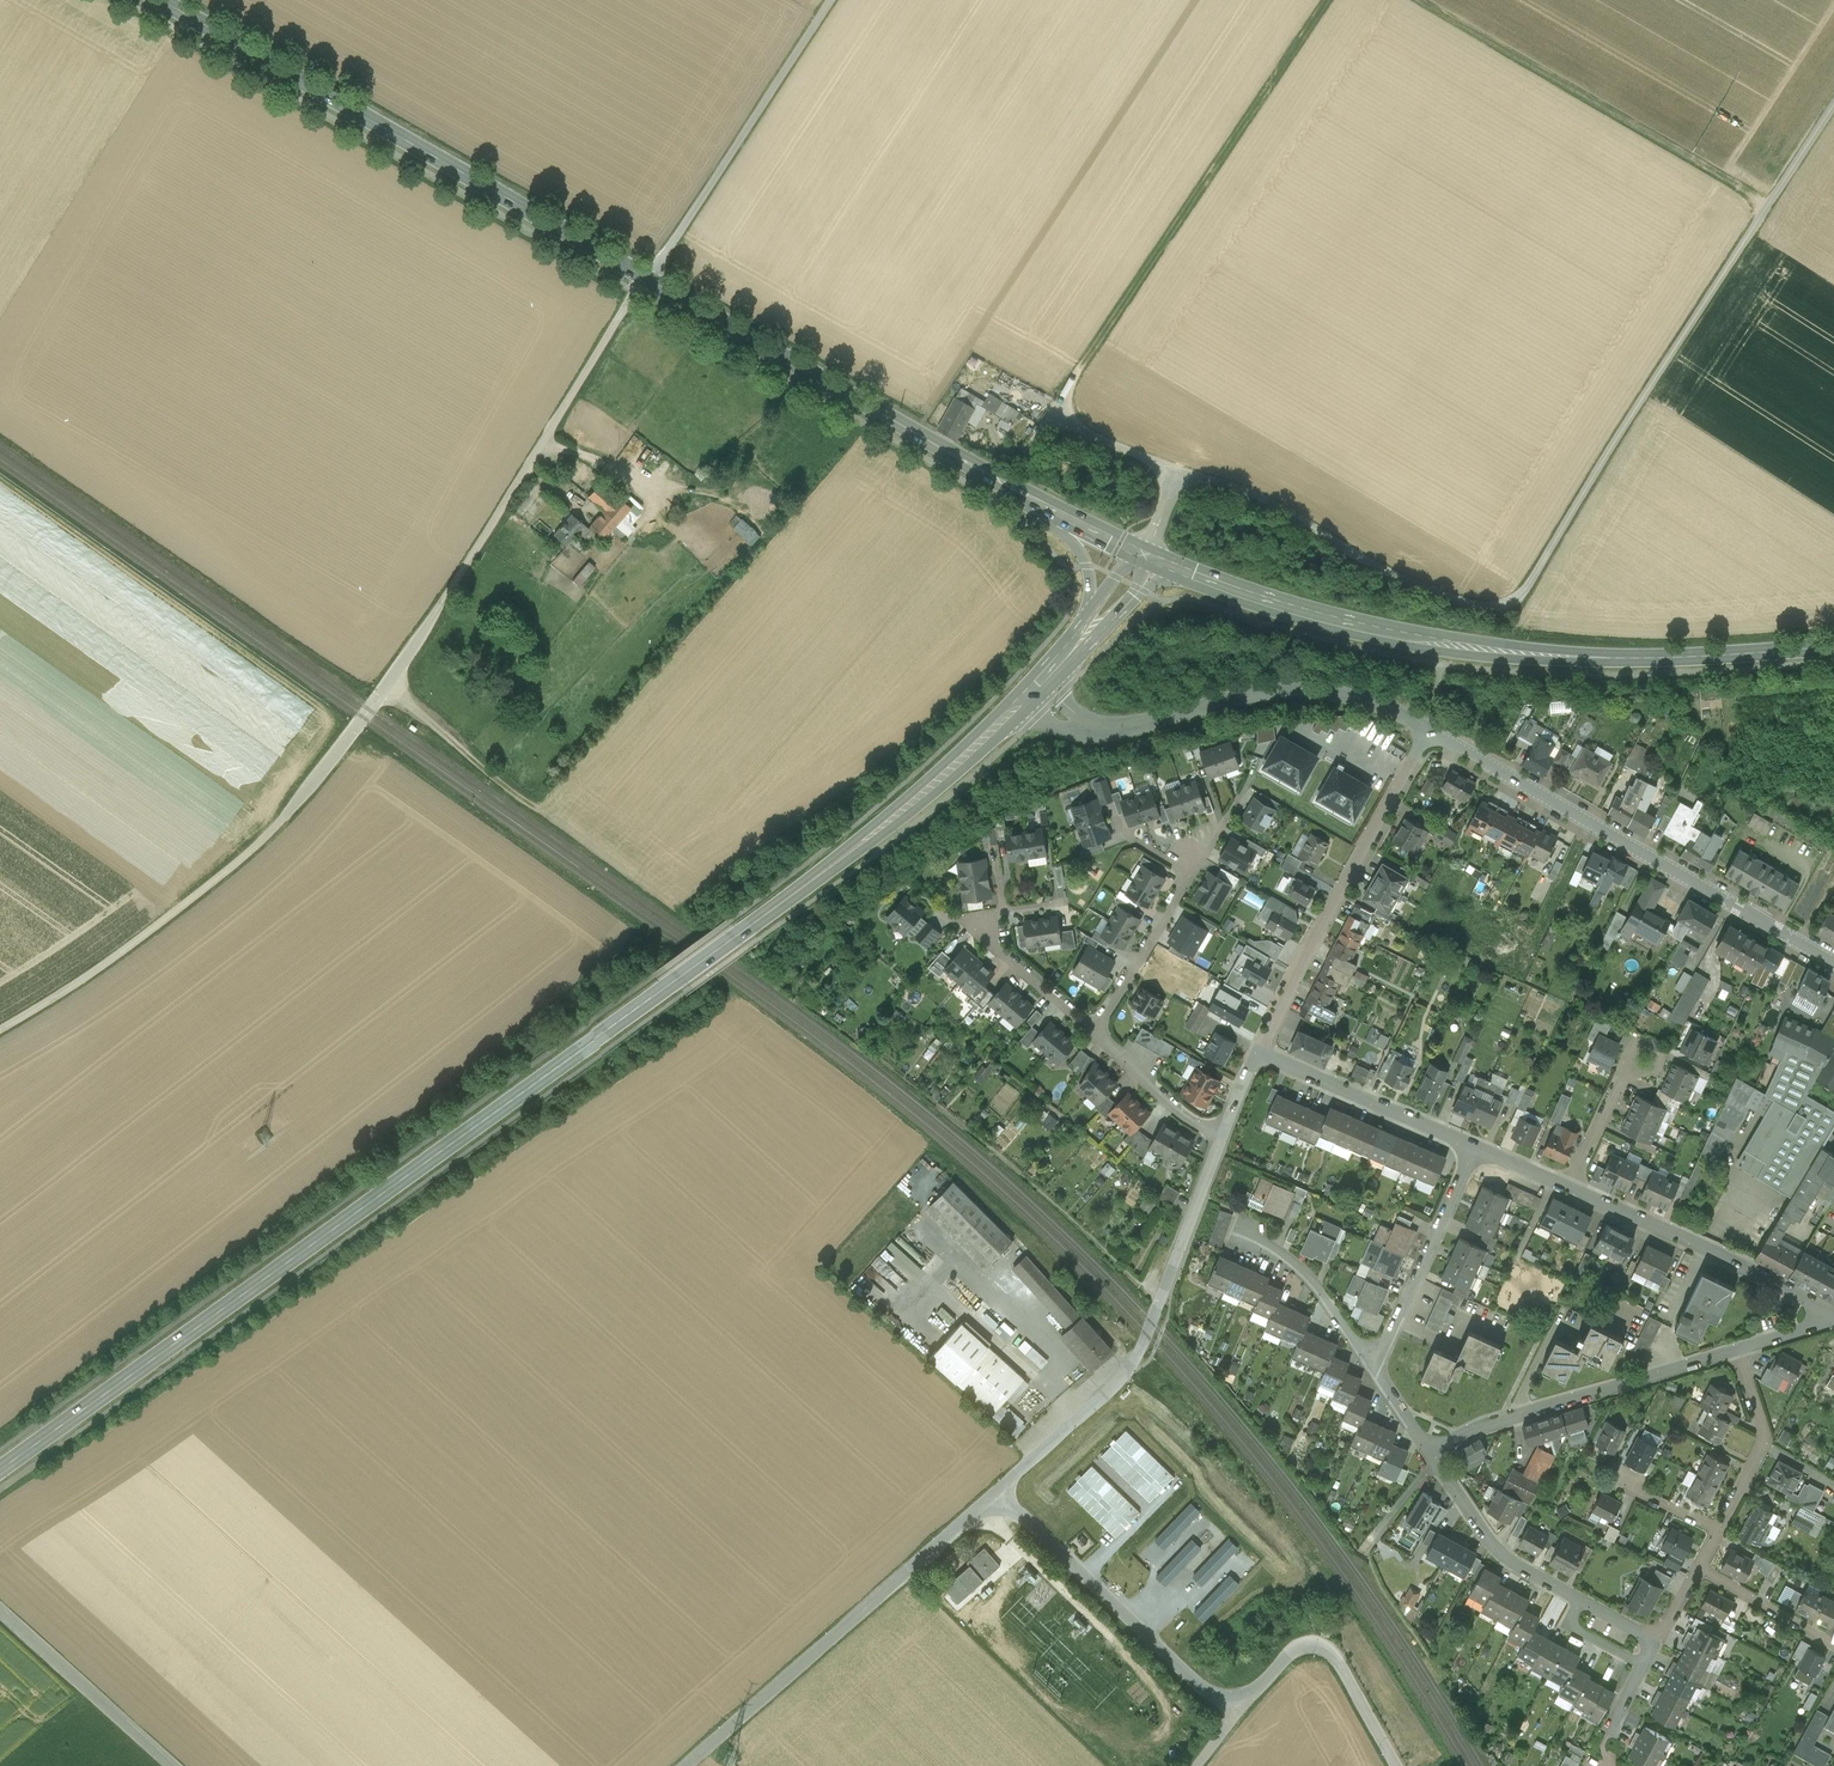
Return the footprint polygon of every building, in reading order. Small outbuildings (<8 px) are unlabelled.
[(985,362),(972,355),(966,365),(973,370),(979,371),(985,362)] [(982,406),(985,401),(962,387),(956,397),(975,408),(977,403),(982,406)] [(1003,401),(990,393),(985,401),(982,406),(995,414),(1003,402),(1003,401)] [(955,397),(937,428),(958,440),(976,409),(975,408),(956,397),(955,397)] [(1011,407),(1003,402),(995,414),(1002,418),(1004,419),(1006,417),(1011,407)] [(1020,412),(1011,407),(1006,417),(1014,422),(1016,417),(1020,412)] [(1012,425),(1014,422),(1006,417),(1004,419),(1002,418),(1002,419),(1012,425)] [(1008,431),(1012,425),(1002,419),(998,425),(1008,431)] [(600,514),(613,499),(598,486),(585,501),(600,514)] [(529,488),(515,511),(524,516),(537,493),(529,488)] [(589,527),(585,524),(576,535),(587,544),(594,538),(600,543),(631,508),(616,496),(613,499),(600,514),(589,527)] [(573,514),(555,534),(567,545),(576,535),(585,524),(573,514)] [(570,583),(580,591),(596,572),(593,570),(594,568),(589,563),(588,565),(587,564),(570,583)] [(1551,713),(1569,712),(1568,700),(1550,701),(1551,713)] [(1527,740),(1536,724),(1529,720),(1520,736),(1527,740)] [(1539,736),(1544,729),(1536,724),(1527,740),(1534,744),(1539,736)] [(1523,765),(1543,777),(1552,760),(1554,761),(1561,748),(1559,747),(1561,744),(1559,741),(1557,740),(1559,737),(1544,729),(1539,736),(1534,744),(1523,765)] [(1320,754),(1280,731),(1260,766),(1300,789),(1320,754)] [(1231,743),(1216,748),(1224,772),(1239,767),(1231,743)] [(1571,771),(1599,786),(1612,763),(1584,747),(1578,758),(1571,771)] [(1216,748),(1201,753),(1210,777),(1224,772),(1216,748)] [(1562,765),(1569,753),(1561,748),(1554,761),(1562,765)] [(1640,778),(1648,782),(1657,764),(1632,752),(1625,765),(1642,774),(1640,778)] [(1571,771),(1578,758),(1569,753),(1562,765),(1571,771)] [(1375,786),(1333,762),(1310,802),(1352,826),(1375,786)] [(1476,783),(1453,769),(1442,788),(1456,796),(1456,797),(1464,802),(1466,801),(1476,783)] [(1628,825),(1648,782),(1640,778),(1637,776),(1633,785),(1630,784),(1623,799),(1617,796),(1608,813),(1628,825)] [(1101,804),(1114,799),(1112,794),(1107,779),(1094,783),(1101,804)] [(1430,795),(1435,783),(1426,779),(1420,790),(1430,795)] [(1202,798),(1196,781),(1181,786),(1190,812),(1205,807),(1202,798)] [(1636,830),(1645,812),(1657,786),(1648,782),(1628,825),(1636,830)] [(1190,812),(1181,786),(1167,791),(1172,806),(1176,817),(1190,812)] [(1122,802),(1123,802),(1119,791),(1112,794),(1114,799),(1119,814),(1126,812),(1122,802)] [(1157,807),(1152,792),(1137,797),(1145,821),(1160,816),(1157,807)] [(1279,804),(1261,793),(1257,799),(1274,809),(1274,810),(1275,811),(1279,804)] [(1656,814),(1663,817),(1664,814),(1672,798),(1665,795),(1656,814)] [(1209,796),(1202,798),(1205,807),(1207,813),(1214,811),(1209,796)] [(1145,821),(1137,797),(1123,802),(1122,802),(1126,812),(1130,826),(1145,821)] [(1257,799),(1255,798),(1242,819),(1262,830),(1266,824),(1267,825),(1272,816),(1271,815),(1274,810),(1274,809),(1257,799)] [(1097,799),(1072,808),(1079,828),(1104,819),(1097,799)] [(1483,836),(1499,806),(1492,802),(1490,805),(1482,801),(1465,833),(1468,834),(1471,829),(1483,836)] [(1681,856),(1697,865),(1706,848),(1712,837),(1692,826),(1699,814),(1697,811),(1680,802),(1672,818),(1665,831),(1663,833),(1687,845),(1681,856)] [(1169,821),(1165,809),(1164,805),(1157,807),(1160,816),(1162,823),(1169,821)] [(1176,817),(1172,806),(1165,809),(1169,821),(1170,824),(1177,822),(1176,817)] [(1495,848),(1512,817),(1504,813),(1506,810),(1499,806),(1483,836),(1496,842),(1493,847),(1495,848)] [(1645,812),(1636,830),(1647,836),(1656,818),(1645,812)] [(1766,835),(1773,823),(1760,815),(1755,813),(1748,825),(1766,835)] [(1658,828),(1665,831),(1672,818),(1664,814),(1663,817),(1658,828)] [(1442,824),(1450,826),(1452,818),(1444,815),(1442,824)] [(996,827),(998,839),(1007,837),(1007,835),(1004,816),(995,820),(996,827)] [(1512,851),(1528,821),(1521,817),(1519,821),(1512,817),(1495,848),(1497,850),(1500,844),(1512,851)] [(1429,831),(1405,818),(1399,830),(1398,829),(1394,837),(1393,840),(1416,853),(1429,831)] [(1104,819),(1079,828),(1085,846),(1101,840),(1110,837),(1104,819)] [(1530,853),(1541,832),(1533,828),(1535,825),(1528,821),(1512,851),(1525,857),(1522,863),(1524,864),(1530,853)] [(1432,836),(1451,845),(1458,832),(1439,823),(1432,836)] [(991,845),(998,844),(998,839),(996,827),(989,828),(990,840),(991,845)] [(983,841),(990,840),(989,828),(982,829),(983,841)] [(1046,855),(1042,830),(1024,832),(1028,858),(1046,855)] [(1542,830),(1541,832),(1530,853),(1546,861),(1558,838),(1542,830)] [(1331,842),(1313,831),(1298,855),(1316,866),(1331,842)] [(1028,858),(1024,832),(1007,835),(1007,837),(1011,860),(1028,858)] [(1697,865),(1710,872),(1719,856),(1713,852),(1722,837),(1714,833),(1712,837),(1706,848),(1697,865)] [(1244,845),(1231,837),(1219,858),(1245,873),(1256,852),(1257,852),(1244,845)] [(1267,849),(1248,839),(1244,845),(1257,852),(1256,852),(1263,856),(1267,849)] [(1084,857),(1104,849),(1101,840),(1085,846),(1086,849),(1082,850),(1084,857)] [(1785,908),(1799,884),(1782,874),(1783,873),(1757,858),(1756,859),(1739,849),(1725,874),(1752,889),(1751,891),(1757,895),(1758,893),(1785,908)] [(1611,859),(1593,850),(1590,858),(1582,873),(1582,875),(1599,883),(1611,859)] [(1303,861),(1289,853),(1285,860),(1299,868),(1303,861)] [(1582,873),(1590,858),(1582,854),(1575,870),(1582,873)] [(1613,855),(1611,859),(1599,883),(1596,889),(1603,892),(1605,893),(1612,880),(1620,884),(1620,883),(1629,865),(1613,855)] [(985,859),(959,863),(962,882),(988,878),(985,859)] [(1555,859),(1548,876),(1555,879),(1562,862),(1555,859)] [(1299,868),(1285,860),(1281,867),(1295,875),(1299,868)] [(1065,883),(1062,864),(1055,865),(1058,884),(1065,883)] [(1383,864),(1373,880),(1398,895),(1408,879),(1408,878),(1398,872),(1383,864)] [(1165,878),(1144,865),(1135,880),(1157,893),(1165,878)] [(1637,870),(1629,865),(1620,883),(1628,888),(1637,870)] [(1417,875),(1401,866),(1398,872),(1408,878),(1408,879),(1413,882),(1417,875)] [(1240,878),(1221,868),(1216,876),(1231,885),(1230,886),(1234,888),(1240,878)] [(1576,886),(1582,875),(1582,873),(1575,870),(1569,883),(1576,886)] [(1216,876),(1210,873),(1195,898),(1216,910),(1230,886),(1231,885),(1216,876)] [(1481,890),(1487,879),(1480,876),(1475,887),(1481,890)] [(965,901),(968,900),(982,898),(991,897),(988,878),(962,882),(965,901)] [(1316,891),(1297,880),(1297,881),(1293,878),(1290,885),(1288,885),(1283,894),(1307,907),(1316,891)] [(1665,886),(1652,879),(1638,904),(1637,903),(1621,932),(1630,937),(1634,929),(1658,943),(1670,922),(1648,910),(1651,906),(1653,907),(1665,886)] [(1157,893),(1135,880),(1127,894),(1148,907),(1157,893)] [(1373,880),(1364,897),(1378,905),(1389,911),(1398,895),(1373,880)] [(1603,892),(1596,889),(1589,905),(1596,908),(1603,892)] [(924,912),(905,896),(887,918),(905,934),(909,930),(916,936),(928,922),(921,916),(924,912)] [(1292,918),(1296,910),(1271,896),(1261,915),(1270,920),(1267,926),(1289,938),(1298,922),(1292,918)] [(982,898),(968,900),(970,909),(983,907),(982,898)] [(1356,903),(1350,914),(1360,920),(1361,919),(1370,924),(1372,925),(1377,914),(1374,913),(1356,903)] [(1389,911),(1378,905),(1374,913),(1377,914),(1391,920),(1394,914),(1389,911)] [(1141,919),(1119,906),(1110,921),(1132,934),(1141,919)] [(1716,915),(1701,906),(1685,933),(1700,943),(1716,915)] [(1816,933),(1833,944),(1833,915),(1828,912),(1816,933)] [(1188,951),(1193,954),(1207,929),(1194,921),(1182,914),(1168,939),(1171,941),(1188,951)] [(1194,921),(1207,929),(1213,932),(1217,924),(1199,914),(1194,921)] [(1350,914),(1338,938),(1358,948),(1370,924),(1361,919),(1360,920),(1350,914)] [(1061,942),(1057,917),(1041,919),(1044,944),(1061,942)] [(1044,944),(1041,919),(1024,922),(1028,946),(1044,944)] [(1132,934),(1110,921),(1102,935),(1124,948),(1132,934)] [(940,932),(928,922),(916,936),(928,946),(940,932)] [(1769,948),(1729,926),(1716,949),(1756,971),(1761,963),(1769,948)] [(1358,948),(1338,938),(1331,952),(1342,957),(1337,967),(1352,975),(1357,964),(1351,961),(1358,948)] [(1271,940),(1263,953),(1269,956),(1276,960),(1283,947),(1271,940)] [(1188,951),(1171,941),(1167,947),(1184,957),(1188,951)] [(1263,953),(1247,943),(1232,968),(1246,976),(1262,985),(1272,968),(1264,964),(1269,956),(1263,953)] [(1087,979),(1102,955),(1088,947),(1074,971),(1087,979)] [(1770,947),(1769,948),(1761,963),(1767,966),(1775,970),(1784,954),(1770,947)] [(979,960),(964,948),(954,960),(945,970),(946,970),(960,982),(979,960)] [(945,970),(954,960),(943,951),(929,967),(940,977),(946,970),(945,970)] [(1331,952),(1326,962),(1337,967),(1342,957),(1331,952)] [(1100,987),(1115,963),(1102,955),(1087,979),(1100,987)] [(1805,967),(1791,959),(1780,981),(1789,986),(1793,979),(1798,981),(1805,967)] [(994,974),(979,960),(960,982),(975,995),(976,995),(984,986),(994,974)] [(1326,962),(1321,972),(1331,977),(1337,967),(1326,962)] [(1758,984),(1767,966),(1761,963),(1756,971),(1752,981),(1758,984)] [(1321,972),(1315,985),(1334,995),(1340,982),(1347,985),(1352,975),(1337,967),(1331,977),(1321,972)] [(1246,976),(1232,968),(1224,982),(1238,990),(1246,976)] [(1830,981),(1808,968),(1798,991),(1800,992),(1794,1001),(1813,1012),(1818,1003),(1820,1003),(1830,981)] [(1708,977),(1694,970),(1692,974),(1682,970),(1674,987),(1681,991),(1667,1018),(1683,1026),(1708,977)] [(990,1003),(1004,1015),(1020,996),(1006,984),(996,996),(990,1003)] [(1334,995),(1315,985),(1303,1009),(1313,1014),(1313,1013),(1333,1023),(1336,1016),(1335,1011),(1328,1007),(1334,995)] [(975,1007),(989,990),(984,986),(976,995),(975,995),(969,1001),(975,1007)] [(1154,1017),(1164,1000),(1142,987),(1132,1004),(1137,1007),(1136,1010),(1147,1017),(1148,1014),(1154,1017)] [(996,996),(989,990),(975,1007),(982,1013),(990,1003),(996,996)] [(1004,1015),(1017,1026),(1033,1007),(1020,996),(1004,1015)] [(1248,1011),(1230,1000),(1227,1005),(1224,1004),(1220,1010),(1223,1012),(1221,1015),(1239,1025),(1248,1011)] [(1185,1027),(1199,1032),(1208,1006),(1194,1001),(1185,1027)] [(1663,1006),(1659,1012),(1666,1017),(1670,1011),(1663,1006)] [(1032,1024),(1041,1012),(1035,1008),(1026,1020),(1032,1024)] [(1313,1014),(1303,1009),(1300,1015),(1310,1019),(1313,1014)] [(1746,1105),(1767,1117),(1738,1166),(1759,1178),(1760,1176),(1792,1195),(1821,1147),(1833,1126),(1833,1110),(1807,1094),(1816,1078),(1833,1047),(1833,1040),(1816,1029),(1815,1031),(1786,1017),(1770,1052),(1774,1055),(1771,1061),(1780,1065),(1767,1095),(1754,1088),(1746,1105)] [(1600,1036),(1605,1038),(1611,1025),(1597,1018),(1591,1031),(1600,1036)] [(1047,1052),(1063,1033),(1050,1022),(1034,1041),(1047,1052)] [(1141,1045),(1149,1031),(1142,1028),(1135,1041),(1141,1045)] [(1372,1029),(1367,1038),(1384,1047),(1389,1038),(1372,1029)] [(1717,1041),(1692,1029),(1681,1051),(1706,1063),(1717,1041)] [(1147,1048),(1155,1035),(1149,1031),(1141,1045),(1147,1048)] [(1333,1046),(1299,1031),(1290,1051),(1324,1066),(1333,1046)] [(1059,1063),(1076,1044),(1063,1033),(1047,1052),(1059,1063)] [(1235,1043),(1220,1034),(1208,1055),(1226,1065),(1231,1056),(1229,1055),(1235,1043)] [(1154,1052),(1162,1039),(1155,1035),(1147,1048),(1154,1052)] [(1465,1035),(1453,1060),(1462,1064),(1466,1056),(1474,1039),(1465,1035)] [(1608,1067),(1619,1045),(1605,1038),(1600,1036),(1589,1058),(1608,1067)] [(1160,1056),(1168,1042),(1162,1039),(1154,1052),(1160,1056)] [(1167,1059),(1174,1046),(1168,1042),(1160,1056),(1167,1059)] [(1816,1078),(1833,1088),(1833,1047),(1816,1078)] [(1392,1049),(1386,1062),(1392,1066),(1395,1059),(1398,1060),(1401,1054),(1392,1049)] [(1398,1060),(1395,1059),(1392,1066),(1385,1080),(1404,1088),(1405,1085),(1406,1086),(1410,1078),(1409,1077),(1413,1067),(1405,1064),(1409,1057),(1401,1054),(1398,1060)] [(1190,1064),(1207,1074),(1210,1067),(1192,1056),(1188,1063),(1190,1064)] [(1474,1059),(1466,1056),(1462,1064),(1455,1079),(1463,1083),(1474,1059)] [(984,1062),(973,1076),(981,1081),(991,1067),(984,1062)] [(1089,1096),(1109,1075),(1095,1062),(1080,1087),(1089,1096)] [(1190,1064),(1182,1077),(1190,1081),(1213,1094),(1220,1081),(1207,1074),(1190,1064)] [(1351,1078),(1371,1082),(1374,1068),(1354,1064),(1351,1078)] [(1448,1072),(1431,1064),(1417,1094),(1434,1102),(1448,1072)] [(1688,1071),(1674,1064),(1668,1077),(1692,1089),(1699,1075),(1688,1071)] [(1688,1071),(1699,1075),(1708,1080),(1711,1073),(1691,1064),(1688,1071)] [(1118,1084),(1109,1075),(1089,1096),(1098,1104),(1118,1084)] [(1464,1112),(1473,1116),(1489,1082),(1486,1080),(1487,1080),(1485,1079),(1485,1080),(1479,1077),(1475,1087),(1465,1083),(1453,1111),(1463,1115),(1464,1112)] [(1692,1089),(1668,1077),(1662,1090),(1672,1095),(1686,1102),(1692,1089)] [(1489,1082),(1473,1116),(1482,1120),(1481,1123),(1491,1128),(1504,1100),(1499,1098),(1504,1088),(1490,1082),(1491,1081),(1490,1080),(1489,1082)] [(1213,1094),(1190,1081),(1182,1094),(1206,1107),(1213,1094)] [(1575,1087),(1568,1084),(1563,1094),(1570,1097),(1575,1087)] [(1273,1103),(1277,1095),(1279,1090),(1273,1087),(1267,1100),(1273,1103)] [(1525,1087),(1523,1091),(1510,1087),(1505,1101),(1526,1108),(1532,1090),(1525,1087)] [(1655,1096),(1668,1102),(1672,1095),(1662,1090),(1658,1089),(1655,1096)] [(1139,1104),(1128,1093),(1109,1113),(1120,1123),(1139,1104)] [(1562,1093),(1550,1120),(1557,1124),(1560,1125),(1572,1098),(1570,1097),(1563,1094),(1562,1093)] [(1282,1129),(1294,1102),(1277,1095),(1273,1103),(1265,1122),(1282,1129)] [(1652,1102),(1638,1096),(1636,1100),(1634,1099),(1630,1106),(1633,1107),(1661,1120),(1666,1109),(1665,1108),(1652,1102)] [(1652,1102),(1665,1108),(1668,1102),(1655,1096),(1652,1102)] [(1299,1137),(1311,1109),(1294,1102),(1282,1129),(1299,1137)] [(1150,1114),(1139,1104),(1120,1123),(1131,1133),(1150,1114)] [(1337,1139),(1347,1115),(1331,1107),(1327,1116),(1319,1135),(1330,1140),(1331,1137),(1337,1139)] [(1661,1120),(1633,1107),(1627,1119),(1655,1132),(1661,1120)] [(1319,1135),(1327,1116),(1311,1109),(1299,1137),(1315,1144),(1319,1135)] [(1049,1113),(1042,1123),(1050,1129),(1058,1119),(1049,1113)] [(1352,1149),(1364,1122),(1347,1115),(1337,1139),(1342,1142),(1341,1145),(1352,1149)] [(1540,1126),(1521,1118),(1512,1137),(1531,1146),(1540,1126)] [(1655,1132),(1627,1119),(1625,1118),(1622,1125),(1624,1126),(1622,1130),(1638,1138),(1650,1144),(1650,1143),(1655,1132)] [(1369,1154),(1380,1129),(1364,1122),(1352,1149),(1363,1154),(1364,1151),(1369,1154)] [(1165,1157),(1179,1132),(1163,1123),(1149,1148),(1165,1157)] [(1560,1125),(1557,1124),(1544,1153),(1565,1163),(1579,1133),(1560,1125)] [(1385,1164),(1397,1136),(1380,1129),(1369,1154),(1375,1156),(1374,1159),(1385,1164)] [(1180,1166),(1195,1141),(1179,1132),(1165,1157),(1180,1166)] [(1402,1168),(1413,1144),(1397,1136),(1385,1164),(1396,1169),(1397,1166),(1402,1168)] [(1650,1144),(1638,1138),(1635,1145),(1653,1153),(1657,1146),(1650,1143),(1650,1144)] [(1418,1178),(1430,1151),(1413,1144),(1402,1168),(1408,1171),(1407,1173),(1418,1178)] [(1821,1147),(1792,1195),(1767,1238),(1776,1243),(1794,1214),(1801,1218),(1816,1193),(1832,1203),(1833,1202),(1833,1200),(1833,1155),(1821,1147)] [(1436,1183),(1446,1158),(1430,1151),(1418,1178),(1428,1183),(1430,1180),(1436,1183)] [(1614,1184),(1625,1160),(1612,1154),(1601,1178),(1614,1184)] [(1628,1191),(1639,1167),(1625,1160),(1614,1184),(1628,1191)] [(1654,1203),(1665,1179),(1652,1173),(1641,1197),(1654,1203)] [(1290,1201),(1294,1192),(1263,1178),(1255,1195),(1254,1194),(1249,1205),(1262,1211),(1263,1208),(1283,1216),(1288,1204),(1289,1205),(1290,1201)] [(1668,1209),(1679,1185),(1665,1179),(1654,1203),(1668,1209)] [(1013,1241),(953,1182),(931,1204),(990,1264),(1013,1241)] [(1166,1183),(1157,1199),(1170,1206),(1179,1191),(1166,1183)] [(1509,1183),(1503,1195),(1510,1198),(1515,1186),(1509,1183)] [(1294,1192),(1290,1201),(1301,1206),(1308,1190),(1296,1185),(1294,1192)] [(1503,1195),(1483,1186),(1478,1199),(1506,1212),(1512,1199),(1510,1198),(1503,1195)] [(1515,1186),(1510,1198),(1512,1199),(1516,1201),(1522,1189),(1515,1186)] [(1522,1189),(1516,1201),(1523,1204),(1528,1192),(1522,1189)] [(1528,1192),(1523,1204),(1530,1207),(1535,1195),(1528,1192)] [(1794,1214),(1776,1243),(1800,1256),(1804,1251),(1829,1208),(1832,1203),(1816,1193),(1801,1218),(1794,1214)] [(1535,1195),(1530,1207),(1536,1210),(1542,1198),(1535,1195)] [(1552,1232),(1566,1204),(1553,1197),(1539,1226),(1552,1232)] [(1139,1205),(1148,1212),(1153,1204),(1145,1198),(1139,1205)] [(1506,1212),(1478,1199),(1472,1212),(1501,1224),(1506,1212)] [(1565,1238),(1579,1210),(1566,1204),(1552,1232),(1565,1238)] [(1233,1214),(1220,1210),(1218,1217),(1231,1221),(1233,1214)] [(1577,1245),(1591,1216),(1579,1210),(1565,1238),(1577,1245)] [(1501,1224),(1472,1212),(1466,1224),(1484,1232),(1495,1237),(1501,1224)] [(1396,1222),(1409,1228),(1412,1221),(1399,1216),(1396,1222)] [(1231,1221),(1218,1217),(1215,1224),(1228,1228),(1231,1221)] [(1340,1228),(1324,1221),(1319,1232),(1311,1229),(1301,1252),(1311,1256),(1312,1254),(1327,1260),(1328,1256),(1335,1241),(1340,1228)] [(1382,1225),(1374,1241),(1404,1254),(1406,1255),(1411,1243),(1410,1243),(1416,1231),(1409,1228),(1396,1222),(1393,1230),(1382,1225)] [(1228,1228),(1215,1224),(1213,1231),(1226,1235),(1228,1228)] [(1595,1245),(1596,1246),(1593,1250),(1601,1254),(1603,1250),(1609,1253),(1620,1231),(1606,1224),(1595,1245)] [(1292,1243),(1298,1231),(1291,1228),(1286,1241),(1292,1243)] [(1226,1235),(1213,1231),(1211,1237),(1224,1242),(1226,1235)] [(1623,1260),(1634,1238),(1620,1231),(1609,1253),(1623,1260)] [(1495,1237),(1484,1232),(1481,1239),(1495,1246),(1498,1239),(1495,1237)] [(1224,1242),(1211,1237),(1208,1244),(1221,1249),(1224,1242)] [(1478,1246),(1460,1238),(1454,1251),(1483,1264),(1489,1251),(1478,1246)] [(1776,1243),(1767,1238),(1754,1259),(1788,1277),(1800,1256),(1776,1243)] [(1495,1246),(1481,1239),(1478,1246),(1489,1251),(1492,1252),(1495,1246)] [(1404,1254),(1374,1241),(1372,1240),(1365,1257),(1373,1261),(1371,1266),(1384,1272),(1396,1277),(1400,1270),(1398,1269),(1404,1254)] [(1342,1243),(1335,1241),(1328,1256),(1335,1259),(1342,1243)] [(1647,1277),(1660,1250),(1647,1244),(1638,1263),(1634,1271),(1647,1277)] [(1673,1257),(1660,1250),(1647,1277),(1661,1284),(1664,1276),(1673,1257)] [(1483,1264),(1454,1251),(1448,1264),(1477,1277),(1483,1279),(1489,1267),(1483,1264)] [(1830,1265),(1804,1251),(1800,1256),(1788,1277),(1815,1291),(1830,1265)] [(1111,1349),(1026,1256),(1014,1267),(1069,1328),(1063,1333),(1082,1356),(1079,1358),(1089,1370),(1111,1349)] [(1225,1290),(1237,1264),(1220,1257),(1209,1283),(1225,1290)] [(1634,1271),(1638,1263),(1632,1260),(1625,1273),(1632,1276),(1634,1271)] [(1832,1261),(1830,1265),(1815,1291),(1833,1301),(1833,1262),(1832,1261)] [(1242,1296),(1253,1271),(1237,1264),(1225,1290),(1235,1295),(1236,1293),(1242,1296)] [(1477,1277),(1448,1264),(1443,1277),(1457,1283),(1471,1290),(1477,1277)] [(1384,1272),(1371,1266),(1368,1273),(1381,1278),(1384,1272)] [(1266,1284),(1269,1278),(1253,1271),(1242,1296),(1247,1298),(1247,1300),(1257,1305),(1266,1284)] [(1733,1287),(1702,1272),(1684,1310),(1683,1310),(1680,1316),(1681,1316),(1675,1329),(1698,1341),(1709,1318),(1716,1322),(1733,1287)] [(1365,1279),(1378,1285),(1381,1278),(1368,1273),(1365,1279)] [(1382,1302),(1387,1289),(1378,1285),(1365,1279),(1356,1275),(1345,1300),(1364,1309),(1359,1322),(1376,1329),(1382,1315),(1376,1312),(1381,1301),(1382,1302)] [(1670,1278),(1664,1276),(1661,1284),(1658,1288),(1662,1290),(1663,1288),(1665,1289),(1670,1278)] [(1471,1290),(1457,1283),(1453,1293),(1456,1294),(1462,1297),(1467,1299),(1471,1290)] [(1277,1303),(1283,1291),(1266,1284),(1257,1305),(1254,1310),(1265,1315),(1266,1313),(1272,1316),(1277,1303)] [(1442,1288),(1425,1327),(1438,1333),(1444,1321),(1448,1312),(1452,1303),(1456,1294),(1453,1293),(1442,1288)] [(1452,1303),(1458,1305),(1462,1297),(1456,1294),(1452,1303)] [(1282,1337),(1294,1310),(1277,1303),(1272,1316),(1266,1328),(1272,1330),(1271,1332),(1282,1337)] [(1304,1331),(1310,1318),(1294,1310),(1282,1337),(1292,1342),(1293,1340),(1299,1343),(1304,1331)] [(1451,1324),(1455,1315),(1448,1312),(1444,1321),(1451,1324)] [(1632,1355),(1644,1360),(1660,1320),(1648,1315),(1632,1355)] [(998,1328),(1007,1338),(1019,1327),(1010,1317),(998,1328)] [(1025,1379),(962,1323),(930,1358),(993,1415),(1002,1404),(1005,1407),(1008,1404),(1011,1402),(1007,1398),(1025,1379)] [(1622,1339),(1591,1324),(1578,1351),(1556,1340),(1542,1367),(1566,1379),(1573,1364),(1579,1367),(1585,1355),(1608,1367),(1622,1339)] [(1299,1343),(1293,1355),(1299,1358),(1298,1360),(1309,1364),(1321,1338),(1304,1331),(1299,1343)] [(1457,1358),(1435,1348),(1422,1376),(1446,1387),(1452,1373),(1459,1376),(1465,1363),(1488,1373),(1501,1345),(1469,1331),(1457,1358)] [(1321,1338),(1309,1364),(1319,1369),(1320,1368),(1326,1370),(1332,1356),(1337,1345),(1321,1338)] [(1025,1339),(1017,1346),(1040,1368),(1048,1360),(1025,1339)] [(1802,1362),(1782,1351),(1772,1369),(1767,1367),(1764,1374),(1781,1383),(1784,1377),(1792,1381),(1802,1362)] [(1345,1372),(1349,1363),(1332,1356),(1326,1370),(1321,1381),(1327,1384),(1326,1385),(1337,1390),(1345,1372)] [(1355,1393),(1361,1379),(1345,1372),(1337,1390),(1333,1399),(1343,1403),(1344,1402),(1350,1404),(1355,1393)] [(1781,1383),(1764,1374),(1760,1380),(1777,1389),(1781,1383)] [(1675,1391),(1677,1384),(1667,1382),(1666,1389),(1675,1391)] [(1726,1410),(1734,1395),(1711,1383),(1699,1405),(1704,1408),(1709,1410),(1722,1417),(1726,1410)] [(1255,1392),(1247,1390),(1244,1398),(1252,1401),(1255,1392)] [(1371,1401),(1355,1393),(1350,1404),(1344,1418),(1349,1421),(1349,1423),(1359,1427),(1363,1418),(1371,1401)] [(1681,1407),(1685,1399),(1675,1395),(1671,1403),(1681,1407)] [(1264,1405),(1262,1403),(1258,1409),(1265,1414),(1271,1407),(1265,1403),(1264,1405)] [(1296,1407),(1292,1416),(1299,1419),(1303,1410),(1296,1407)] [(1561,1414),(1567,1433),(1589,1426),(1583,1407),(1561,1414)] [(1697,1421),(1702,1424),(1709,1410),(1704,1408),(1697,1421)] [(1730,1421),(1722,1417),(1709,1410),(1702,1424),(1698,1431),(1720,1442),(1730,1421)] [(1737,1424),(1741,1417),(1726,1410),(1722,1417),(1730,1421),(1737,1424)] [(1567,1433),(1561,1414),(1523,1425),(1529,1445),(1550,1439),(1555,1455),(1556,1455),(1562,1442),(1560,1435),(1567,1433)] [(1368,1451),(1380,1426),(1363,1418),(1359,1427),(1351,1445),(1362,1449),(1362,1448),(1368,1451)] [(1312,1421),(1308,1431),(1315,1435),(1320,1424),(1312,1421)] [(1625,1430),(1608,1421),(1596,1445),(1613,1454),(1625,1430)] [(1391,1444),(1396,1433),(1380,1426),(1368,1451),(1374,1453),(1373,1455),(1384,1460),(1391,1444)] [(1787,1446),(1794,1434),(1784,1429),(1778,1441),(1787,1446)] [(1294,1439),(1284,1435),(1281,1444),(1284,1446),(1291,1448),(1294,1439)] [(1658,1447),(1638,1436),(1624,1461),(1645,1472),(1645,1471),(1651,1462),(1658,1447)] [(1487,1451),(1480,1440),(1455,1454),(1465,1471),(1484,1460),(1485,1458),(1483,1453),(1487,1451)] [(1397,1477),(1408,1451),(1391,1444),(1384,1460),(1380,1469),(1397,1477)] [(1530,1504),(1556,1455),(1555,1455),(1538,1446),(1524,1473),(1513,1468),(1502,1491),(1522,1500),(1530,1504)] [(1661,1455),(1668,1458),(1672,1450),(1665,1447),(1661,1455)] [(1729,1465),(1707,1453),(1696,1474),(1719,1485),(1729,1465)] [(1826,1466),(1832,1469),(1833,1466),(1833,1458),(1831,1456),(1826,1466)] [(1802,1473),(1779,1461),(1768,1482),(1787,1492),(1791,1494),(1792,1492),(1802,1473)] [(1655,1464),(1651,1462),(1645,1471),(1650,1474),(1655,1464)] [(1682,1482),(1690,1486),(1696,1474),(1689,1470),(1682,1482)] [(1719,1485),(1696,1474),(1690,1486),(1686,1494),(1708,1506),(1719,1485)] [(1791,1494),(1787,1492),(1785,1496),(1801,1505),(1813,1511),(1824,1491),(1809,1483),(1808,1485),(1804,1483),(1798,1495),(1792,1492),(1791,1494)] [(1502,1491),(1490,1486),(1485,1495),(1494,1500),(1489,1510),(1510,1522),(1522,1500),(1502,1491)] [(1328,1498),(1334,1501),(1337,1491),(1331,1489),(1328,1498)] [(1432,1497),(1423,1491),(1406,1519),(1414,1524),(1413,1526),(1423,1532),(1439,1504),(1431,1499),(1432,1497)] [(1621,1503),(1601,1492),(1592,1510),(1612,1520),(1621,1503)] [(1191,1502),(1154,1540),(1164,1550),(1201,1512),(1191,1502)] [(1773,1512),(1756,1503),(1739,1536),(1750,1542),(1753,1538),(1763,1543),(1773,1525),(1767,1522),(1773,1512)] [(1380,1504),(1375,1510),(1383,1516),(1388,1510),(1380,1504)] [(1556,1509),(1561,1517),(1570,1511),(1566,1504),(1556,1509)] [(1826,1518),(1813,1511),(1801,1505),(1795,1516),(1813,1525),(1809,1533),(1817,1537),(1826,1518)] [(1346,1516),(1342,1525),(1346,1526),(1353,1529),(1356,1521),(1346,1516)] [(1813,1525),(1795,1516),(1791,1523),(1809,1533),(1813,1525)] [(1609,1525),(1604,1538),(1614,1542),(1620,1530),(1609,1525)] [(1548,1536),(1530,1526),(1519,1545),(1538,1555),(1548,1536)] [(1694,1540),(1671,1528),(1661,1547),(1669,1552),(1683,1559),(1694,1540)] [(1430,1546),(1438,1533),(1430,1529),(1423,1542),(1430,1546)] [(1445,1564),(1457,1543),(1438,1533),(1430,1546),(1426,1554),(1445,1564)] [(1084,1546),(1088,1543),(1082,1537),(1078,1540),(1084,1546)] [(1229,1538),(1192,1576),(1202,1586),(1239,1548),(1229,1538)] [(1584,1549),(1563,1538),(1550,1564),(1571,1575),(1584,1549)] [(1192,1539),(1155,1577),(1165,1586),(1202,1549),(1192,1539)] [(1474,1556),(1475,1553),(1457,1543),(1445,1564),(1464,1574),(1466,1569),(1474,1556)] [(970,1565),(984,1580),(1000,1566),(984,1548),(968,1563),(970,1565)] [(1751,1560),(1731,1550),(1721,1569),(1743,1581),(1753,1563),(1754,1562),(1751,1560)] [(1669,1552),(1667,1557),(1681,1564),(1683,1559),(1669,1552)] [(1768,1576),(1774,1563),(1755,1553),(1751,1560),(1754,1562),(1753,1563),(1762,1568),(1760,1572),(1768,1576)] [(1480,1562),(1481,1560),(1474,1556),(1466,1569),(1474,1573),(1480,1562)] [(1681,1564),(1667,1557),(1663,1564),(1678,1572),(1682,1565),(1681,1564)] [(1486,1565),(1480,1562),(1474,1573),(1472,1577),(1478,1580),(1484,1568),(1486,1565)] [(1768,1576),(1765,1580),(1773,1584),(1782,1567),(1774,1563),(1768,1576)] [(970,1565),(945,1587),(959,1602),(984,1580),(970,1565)] [(1486,1603),(1497,1583),(1500,1577),(1484,1568),(1478,1580),(1471,1593),(1477,1596),(1476,1597),(1486,1603)] [(1650,1581),(1664,1589),(1665,1590),(1672,1578),(1656,1569),(1650,1581)] [(1230,1575),(1193,1612),(1203,1622),(1240,1584),(1230,1575)] [(1650,1581),(1641,1576),(1626,1602),(1625,1601),(1624,1603),(1648,1616),(1664,1589),(1650,1581)] [(1499,1616),(1512,1592),(1497,1583),(1486,1603),(1483,1609),(1492,1614),(1493,1612),(1499,1616)] [(1403,1596),(1399,1603),(1400,1603),(1407,1606),(1412,1609),(1414,1606),(1418,1598),(1421,1593),(1409,1587),(1405,1597),(1403,1596)] [(1813,1619),(1825,1597),(1807,1588),(1804,1594),(1796,1609),(1795,1610),(1813,1619)] [(1733,1602),(1710,1589),(1700,1607),(1724,1619),(1733,1602)] [(1804,1594),(1794,1589),(1786,1604),(1796,1609),(1804,1594)] [(1523,1610),(1528,1601),(1512,1592),(1499,1616),(1504,1618),(1504,1620),(1514,1626),(1523,1610)] [(1833,1619),(1833,1602),(1825,1597),(1813,1619),(1829,1628),(1833,1619)] [(1414,1606),(1419,1609),(1423,1601),(1418,1598),(1414,1606)] [(1419,1609),(1414,1606),(1412,1609),(1407,1606),(1404,1611),(1403,1613),(1411,1624),(1419,1609)] [(1539,1618),(1523,1610),(1514,1626),(1509,1635),(1519,1641),(1520,1639),(1526,1642),(1532,1631),(1539,1618)] [(1706,1629),(1708,1624),(1694,1618),(1692,1623),(1706,1629)] [(1737,1626),(1724,1619),(1721,1626),(1733,1633),(1737,1626)] [(1724,1640),(1698,1627),(1690,1641),(1716,1655),(1724,1640)] [(1533,1665),(1548,1640),(1532,1631),(1526,1642),(1519,1655),(1524,1658),(1524,1660),(1533,1665)] [(1801,1661),(1808,1647),(1810,1644),(1801,1639),(1792,1656),(1801,1661)] [(1550,1672),(1563,1648),(1548,1640),(1533,1665),(1544,1671),(1545,1669),(1550,1672)] [(1716,1655),(1690,1641),(1682,1656),(1707,1669),(1710,1664),(1711,1665),(1716,1655)] [(1799,1667),(1814,1675),(1815,1676),(1826,1657),(1808,1647),(1801,1661),(1798,1667),(1799,1667)] [(1573,1668),(1579,1657),(1563,1648),(1550,1672),(1556,1676),(1555,1677),(1565,1683),(1573,1668)] [(1707,1669),(1682,1656),(1675,1671),(1701,1684),(1707,1674),(1705,1674),(1707,1669)] [(1814,1675),(1799,1667),(1794,1676),(1810,1684),(1814,1675)] [(1589,1676),(1573,1668),(1565,1683),(1559,1693),(1569,1698),(1570,1697),(1576,1700),(1588,1679),(1589,1676)] [(1701,1684),(1675,1671),(1667,1685),(1692,1698),(1695,1694),(1696,1694),(1701,1684)] [(1770,1671),(1766,1678),(1771,1681),(1775,1674),(1770,1671)] [(1603,1687),(1588,1679),(1576,1700),(1573,1705),(1584,1711),(1585,1709),(1590,1712),(1603,1687)] [(1136,1680),(1125,1690),(1139,1705),(1150,1695),(1136,1680)] [(1692,1698),(1667,1685),(1660,1700),(1686,1714),(1692,1703),(1690,1703),(1692,1698)] [(1614,1693),(1603,1687),(1590,1712),(1587,1717),(1598,1722),(1614,1693)] [(1817,1695),(1811,1692),(1803,1707),(1809,1710),(1817,1695)] [(1686,1714),(1660,1700),(1652,1714),(1678,1727),(1680,1723),(1681,1723),(1686,1714)] [(1818,1709),(1794,1752),(1819,1765),(1825,1765),(1831,1755),(1808,1742),(1824,1713),(1818,1709)] [(1824,1726),(1833,1731),(1833,1709),(1824,1726)] [(1638,1742),(1663,1756),(1671,1741),(1645,1727),(1638,1742)] [(1638,1742),(1630,1757),(1647,1765),(1657,1765),(1663,1756),(1638,1742)] [(1569,1750),(1573,1752),(1582,1757),(1585,1750),(1572,1744),(1569,1750)] [(1504,1758),(1510,1762),(1515,1755),(1508,1751),(1504,1758)] [(1573,1752),(1570,1758),(1579,1762),(1582,1757),(1573,1752)] [(1561,1765),(1562,1765),(1577,1765),(1579,1762),(1570,1758),(1566,1755),(1561,1765)]
